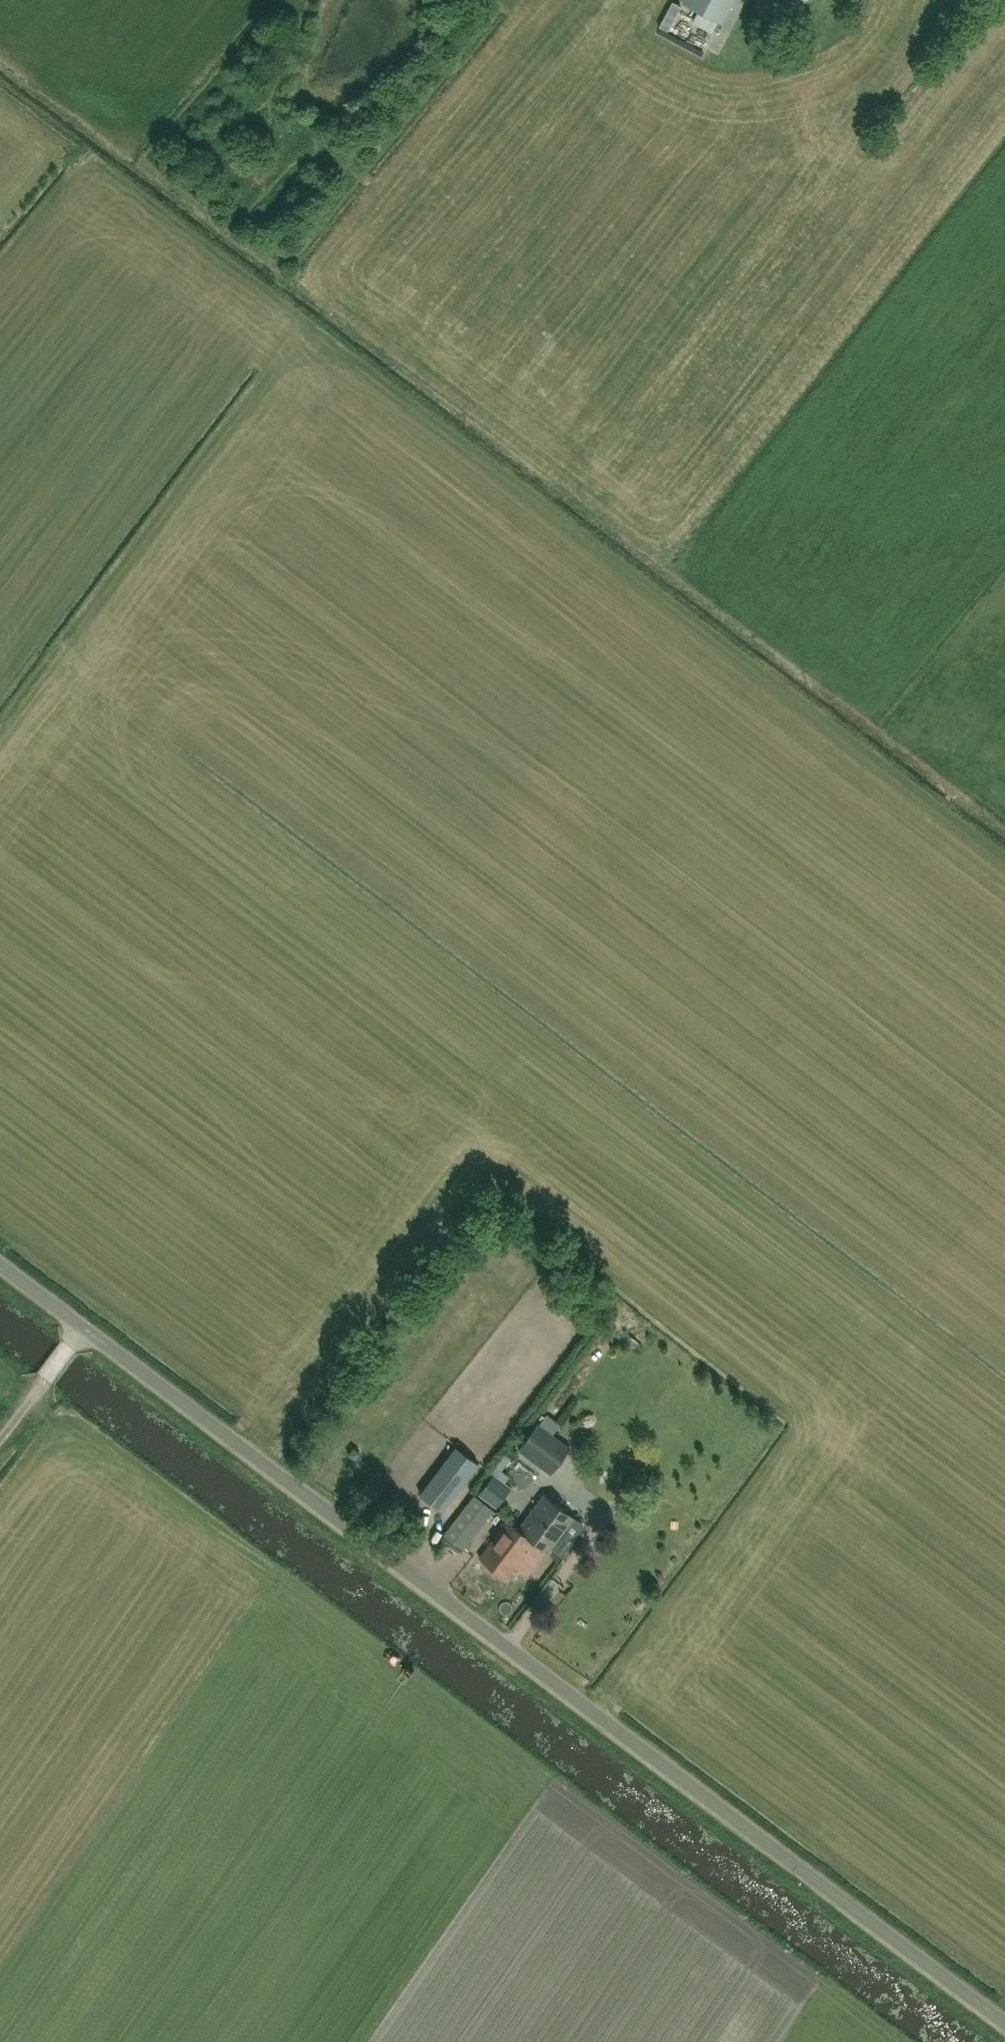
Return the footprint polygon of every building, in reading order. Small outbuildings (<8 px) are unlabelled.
[(734,0),(684,0),(683,2),(722,22),(734,0)] [(537,1424),(518,1450),(550,1474),(569,1448),(537,1424)] [(456,1444),(420,1492),(442,1509),(478,1461),(456,1444)] [(496,1507),(512,1487),(495,1473),(479,1494),(496,1507)] [(466,1505),(451,1525),(463,1534),(478,1514),(486,1520),(493,1510),(474,1495),(466,1505)] [(544,1495),(520,1527),(537,1539),(536,1541),(550,1551),(552,1548),(560,1554),(572,1538),(564,1532),(575,1518),(544,1495)] [(537,1539),(520,1527),(519,1528),(508,1520),(479,1556),(507,1577),(536,1541),(537,1539)]
